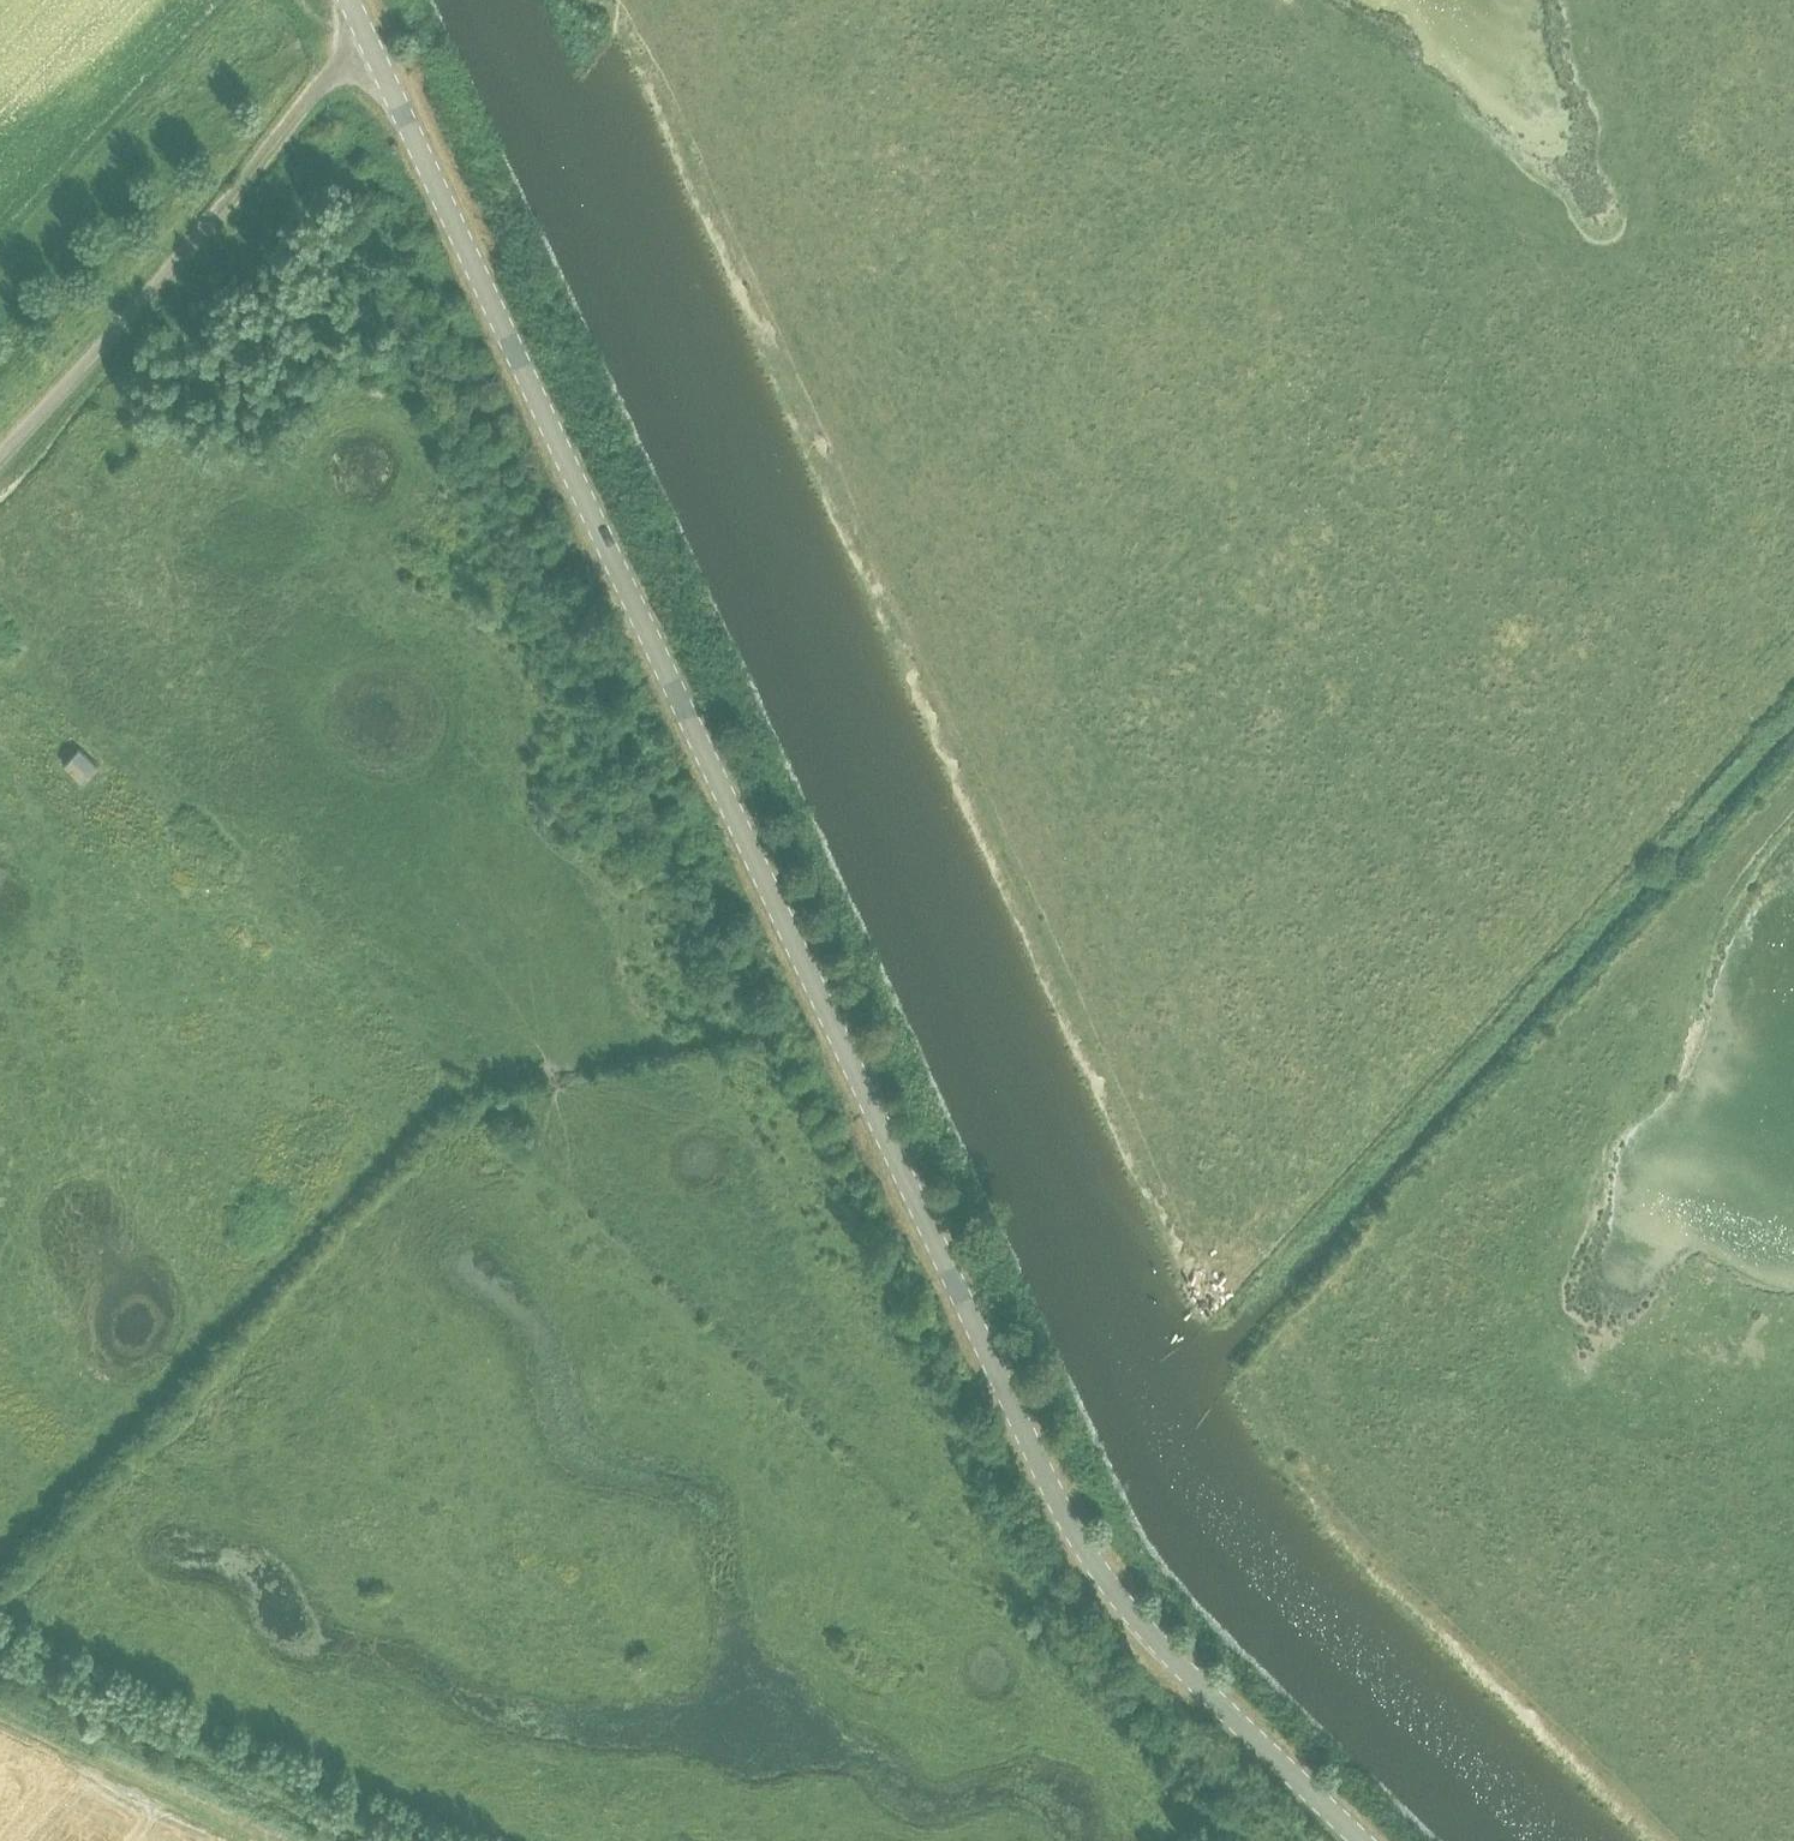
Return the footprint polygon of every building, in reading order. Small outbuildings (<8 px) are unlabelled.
[(97,766),(79,749),(64,765),(83,782),(97,766)]
